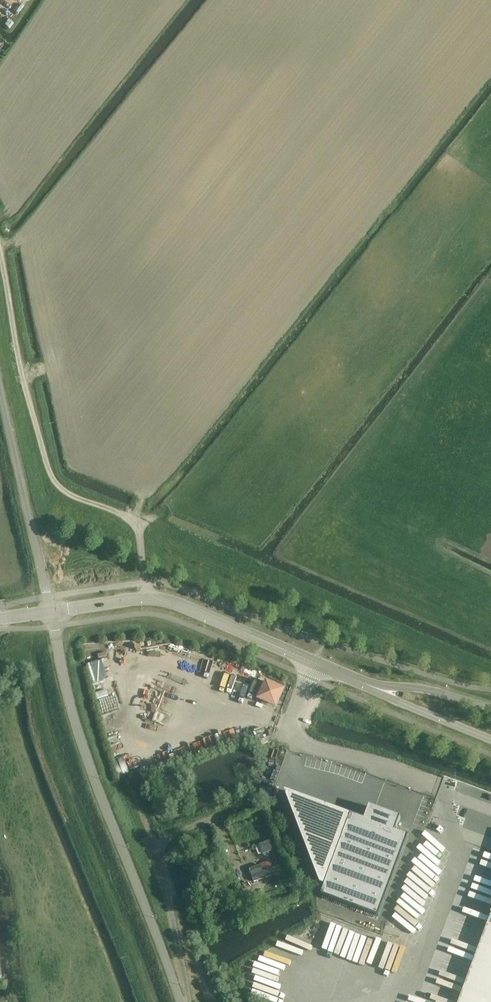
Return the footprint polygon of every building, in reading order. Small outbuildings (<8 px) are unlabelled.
[(3,55),(10,47),(1,39),(0,40),(0,52),(3,55)] [(266,682),(259,698),(276,706),(283,689),(266,682)] [(285,791),(284,793),(320,885),(324,886),(322,892),(321,895),(379,917),(408,837),(395,832),(400,818),(369,807),(364,820),(351,815),(285,791)] [(262,854),(263,855),(274,850),(271,840),(259,845),(262,854)] [(263,873),(261,866),(246,871),(251,884),(282,873),(280,867),(263,873)] [(458,1001),(490,1001),(490,914),(458,1001)]
